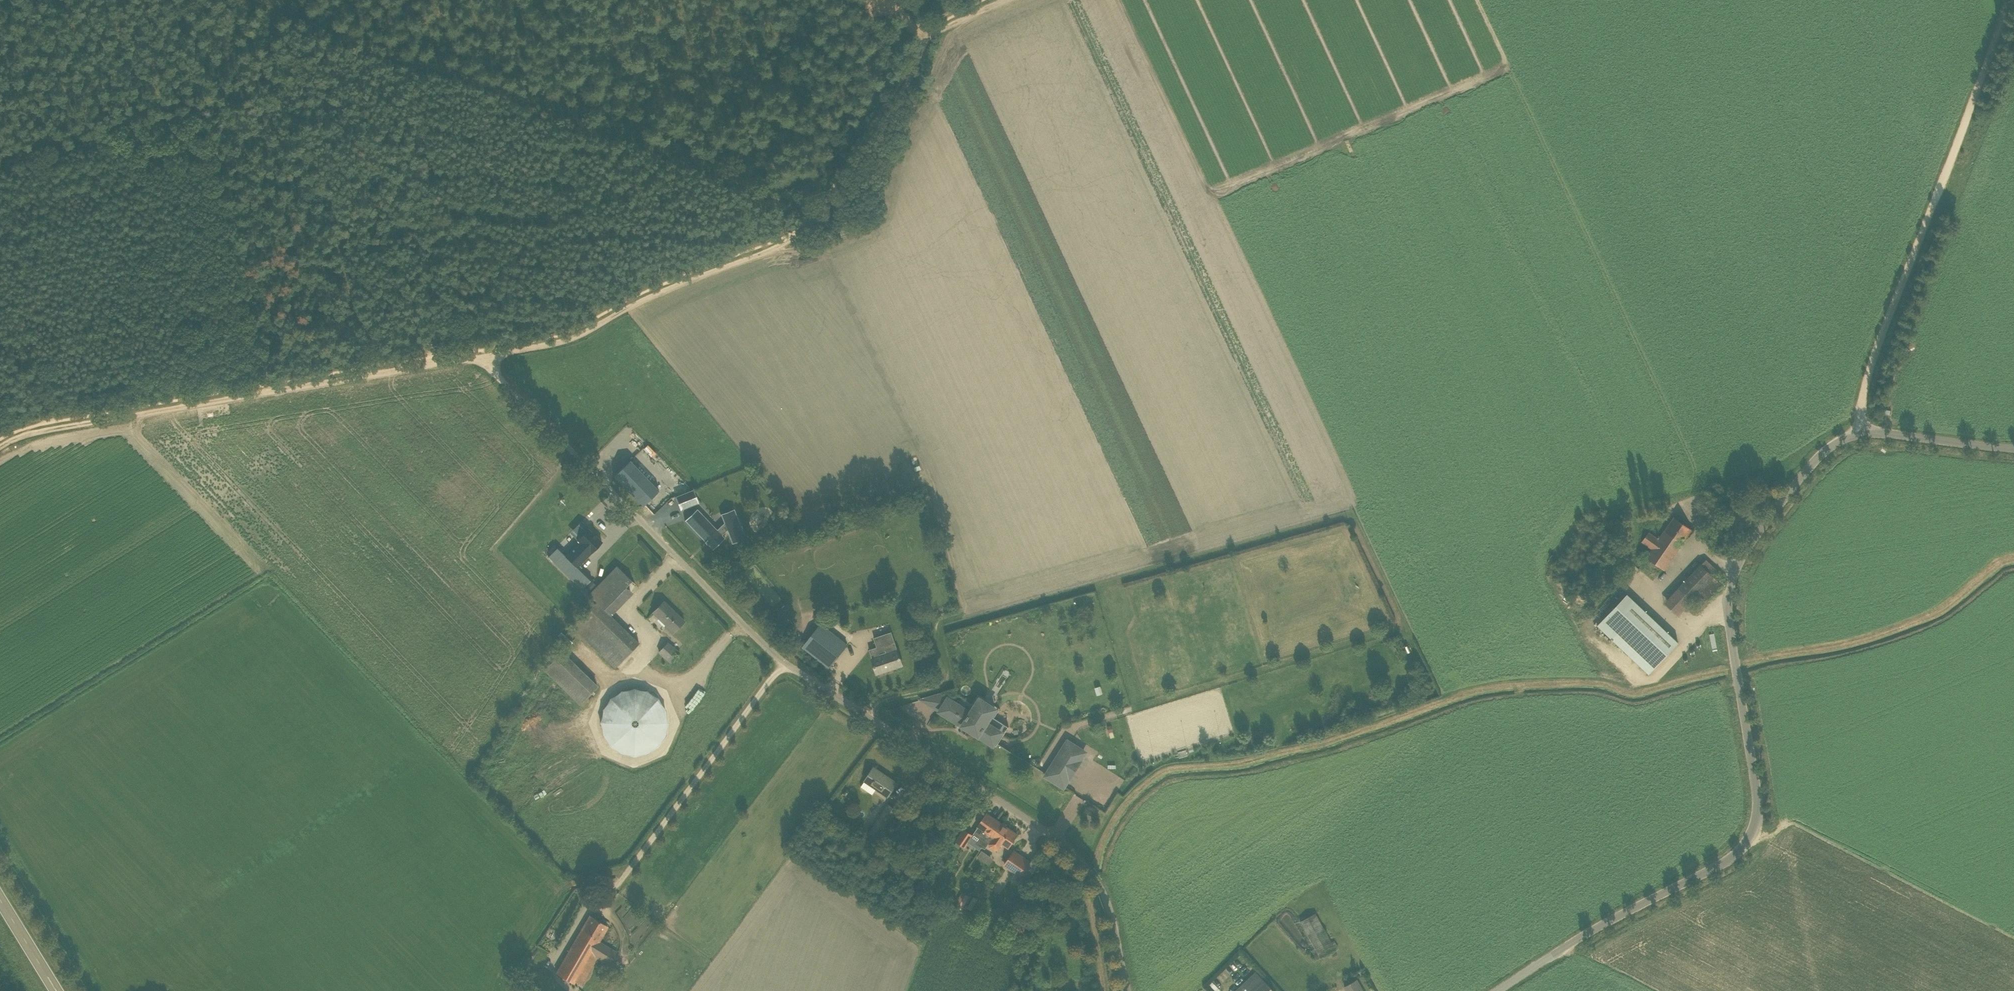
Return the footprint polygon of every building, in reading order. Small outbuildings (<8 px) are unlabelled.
[(629,460),(614,476),(643,506),(659,490),(629,460)] [(675,496),(680,510),(699,503),(693,489),(675,496)] [(690,515),(685,520),(705,541),(705,542),(708,545),(708,544),(713,549),(726,537),(723,533),(727,529),(733,543),(747,537),(738,516),(724,521),(725,522),(718,528),(698,508),(693,512),(692,512),(690,514),(690,515)] [(1691,529),(1673,518),(1660,538),(1650,532),(1642,542),(1652,549),(1646,557),(1664,570),(1691,529)] [(573,581),(583,570),(577,564),(590,551),(592,553),(602,541),(589,528),(578,540),(580,542),(566,556),(558,548),(550,557),(573,581)] [(1692,600),(1713,576),(1718,571),(1706,560),(1676,591),(1680,595),(1682,592),(1692,600)] [(1627,594),(1607,615),(1659,663),(1679,642),(1627,594)] [(575,623),(610,658),(617,665),(639,643),(611,615),(599,604),(596,601),(575,623)] [(666,627),(673,634),(685,621),(664,601),(653,612),(667,626),(666,627)] [(847,644),(821,624),(803,646),(829,667),(847,644)] [(579,635),(575,639),(586,649),(590,646),(579,635)] [(875,665),(874,665),(877,674),(903,665),(895,641),(869,649),(875,665)] [(658,652),(670,663),(679,653),(668,642),(658,652)] [(562,650),(544,668),(580,703),(597,686),(562,650)] [(600,711),(599,722),(602,732),(607,741),(615,748),(625,751),(635,752),(646,750),(654,744),(661,736),(665,725),(665,714),(662,703),(654,694),(644,688),(633,686),(622,688),(611,693),(604,702),(600,711)] [(949,716),(969,729),(997,746),(1009,727),(994,718),(1000,708),(978,694),(972,704),(965,698),(963,702),(959,699),(956,704),(949,716)] [(1068,742),(1047,775),(1064,786),(1069,778),(1070,778),(1080,761),(1085,752),(1068,742)] [(865,780),(888,796),(897,783),(874,767),(865,780)] [(1000,822),(987,813),(978,827),(974,833),(980,837),(976,843),(982,847),(986,841),(987,841),(1000,822)] [(1018,834),(1000,822),(987,841),(990,844),(990,847),(995,851),(999,850),(1003,844),(1009,848),(1018,834)] [(973,834),(965,829),(957,841),(964,847),(973,834)] [(1032,862),(1014,850),(1003,866),(1021,878),(1032,862)] [(966,902),(958,898),(954,905),(962,909),(966,902)] [(1335,940),(1332,942),(1316,913),(1300,922),(1320,958),(1339,948),(1335,940)] [(558,974),(572,982),(574,983),(587,960),(593,964),(598,957),(609,964),(616,952),(598,941),(608,926),(590,915),(555,972),(558,974)] [(1006,928),(1022,936),(1027,926),(1010,918),(1006,928)] [(1235,990),(1273,990),(1257,971),(1247,979),(1235,990)] [(1357,980),(1345,987),(1347,990),(1363,990),(1357,980)]
